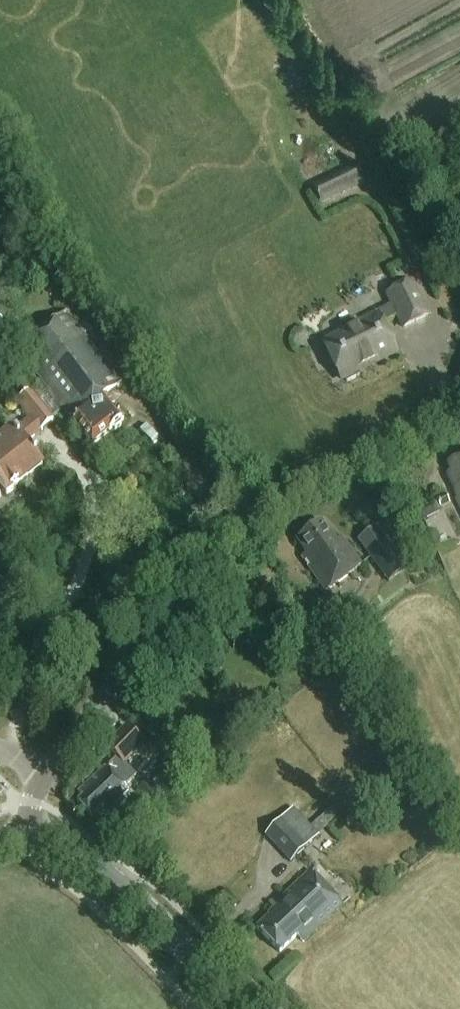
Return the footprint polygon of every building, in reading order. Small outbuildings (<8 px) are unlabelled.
[(356,166),(313,187),(322,206),(366,185),(356,166)] [(339,327),(343,334),(323,344),(341,380),(345,378),(347,382),(359,376),(357,372),(395,353),(381,325),(398,317),(403,328),(427,316),(411,283),(387,295),(392,305),(357,323),(355,319),(339,327)] [(122,386),(67,315),(19,352),(93,447),(124,423),(105,398),(122,386)] [(6,496),(42,468),(24,445),(53,422),(30,391),(17,401),(30,418),(0,442),(0,488),(6,496)] [(448,475),(459,498),(457,499),(459,505),(459,459),(449,465),(453,472),(448,475)] [(445,494),(436,499),(441,508),(450,503),(445,494)] [(326,593),(361,567),(342,539),(336,543),(322,524),(296,543),(306,556),(301,559),(326,593)] [(409,569),(378,529),(359,543),(390,584),(409,569)] [(79,792),(84,797),(78,802),(92,816),(97,812),(102,816),(129,789),(126,785),(136,775),(124,763),(144,744),(129,728),(108,747),(118,758),(108,767),(107,766),(79,792)] [(186,789),(172,774),(165,781),(178,796),(186,789)] [(164,801),(148,783),(138,792),(146,801),(154,809),(154,810),(164,801)] [(346,796),(339,802),(347,810),(353,804),(346,796)] [(146,801),(127,819),(134,827),(154,809),(146,801)] [(293,809),(265,835),(291,862),(319,836),(293,809)] [(332,809),(321,819),(328,827),(339,818),(332,809)] [(271,910),(272,912),(255,928),(280,953),(297,936),(304,944),(344,906),(307,869),(287,890),(289,892),(271,910)]
